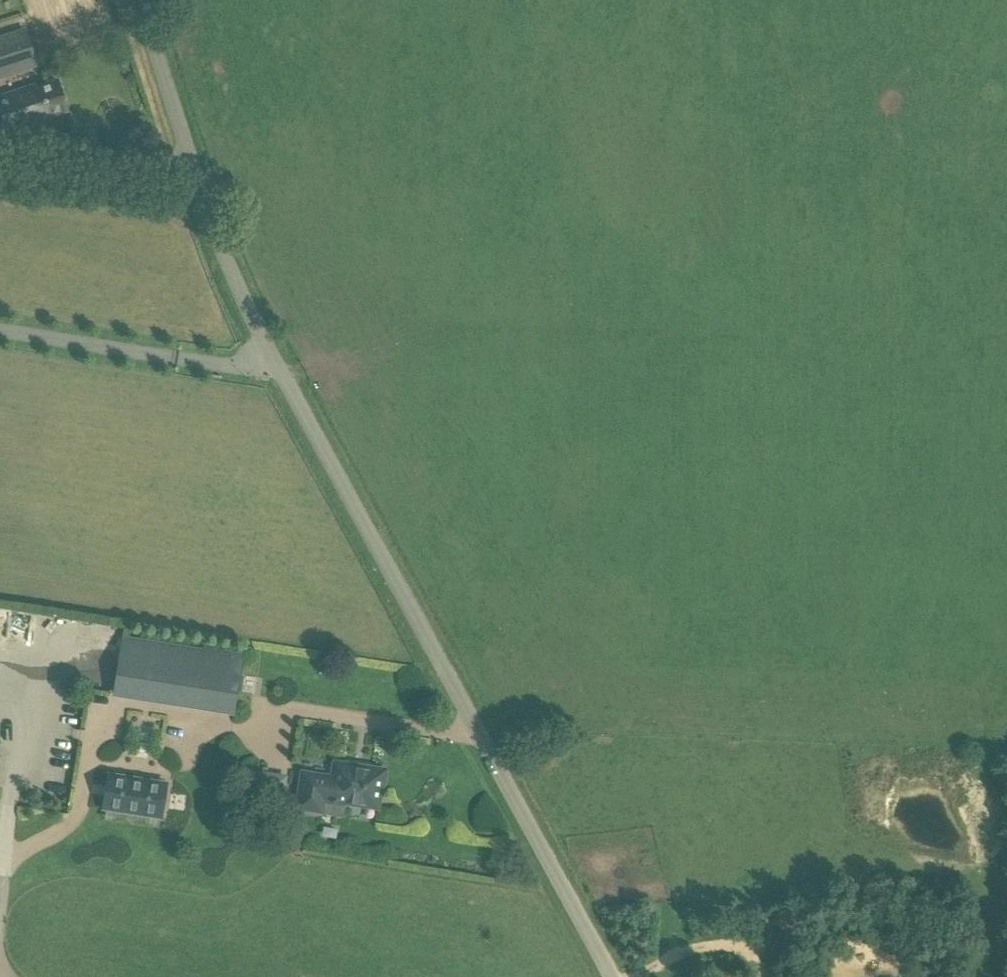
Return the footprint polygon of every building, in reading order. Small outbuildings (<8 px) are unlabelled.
[(0,38),(0,79),(38,66),(25,29),(0,38)] [(0,98),(0,109),(9,133),(47,118),(46,116),(67,108),(56,80),(35,88),(34,86),(0,98)] [(130,634),(121,689),(240,707),(248,652),(130,634)] [(307,775),(303,803),(329,807),(331,792),(354,795),(357,799),(385,803),(388,782),(391,780),(393,765),(375,762),(371,764),(358,762),(355,759),(341,756),(338,775),(333,779),(307,775)] [(257,770),(252,799),(287,804),(291,775),(257,770)] [(165,783),(110,774),(104,810),(160,818),(165,783)] [(33,817),(32,833),(47,834),(48,818),(33,817)]
